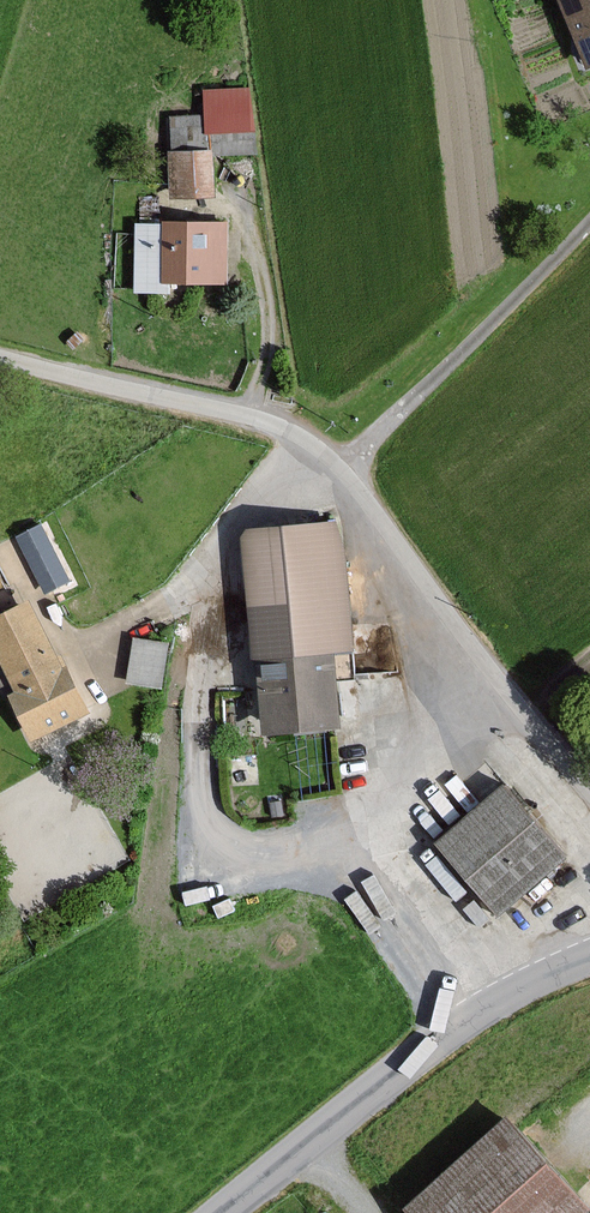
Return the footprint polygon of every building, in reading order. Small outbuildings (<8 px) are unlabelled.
[(589,53),(589,0),(568,0),(589,53)] [(249,92),(207,94),(209,131),(251,129),(249,92)] [(213,152),(171,154),(173,197),(215,195),(213,152)] [(227,222),(170,222),(170,278),(227,278),(227,222)] [(67,564),(47,521),(28,530),(48,573),(67,564)] [(351,648),(339,522),(252,530),(272,729),(344,722),(337,649),(351,648)] [(0,602),(0,641),(24,691),(17,694),(37,736),(93,709),(72,666),(65,669),(32,601),(6,614),(0,602)] [(168,646),(137,641),(130,681),(161,687),(168,646)] [(564,858),(506,789),(446,840),(504,908),(564,858)] [(510,1118),(411,1209),(414,1212),(586,1212),(589,1209),(589,1206),(510,1118)]
